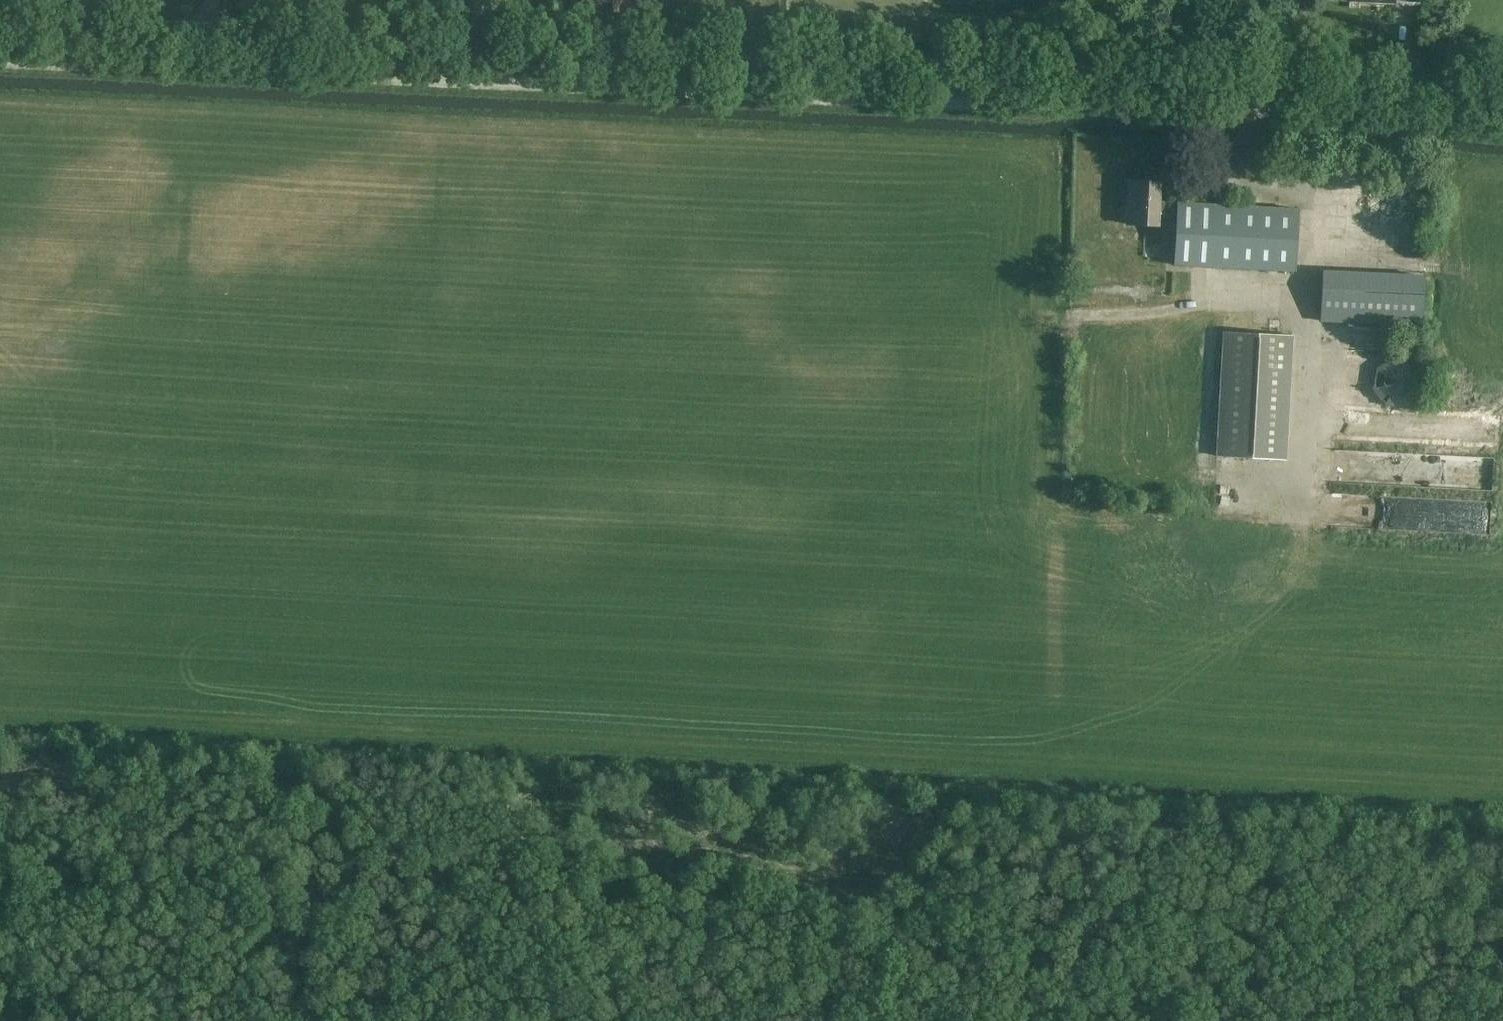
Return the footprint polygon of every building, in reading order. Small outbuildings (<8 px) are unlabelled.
[(573,10),(630,13),(630,0),(574,0),(573,10)] [(1178,203),(1178,206),(1158,205),(1159,184),(1129,182),(1127,225),(1157,226),(1157,225),(1176,226),(1174,266),(1295,272),(1299,210),(1178,203)] [(1321,322),(1422,326),(1424,277),(1323,272),(1321,322)] [(1216,456),(1285,460),(1292,336),(1223,332),(1216,456)] [(1420,386),(1420,383),(1420,381),(1419,378),(1419,375),(1418,373),(1416,371),(1415,368),(1413,367),(1411,365),(1409,363),(1406,362),(1404,361),(1401,361),(1398,360),(1396,360),(1393,361),(1390,361),(1388,362),(1386,363),(1383,365),(1381,366),(1379,368),(1378,371),(1377,373),(1375,375),(1375,378),(1374,381),(1374,383),(1374,386),(1375,388),(1375,391),(1377,393),(1378,396),(1379,398),(1381,400),(1383,402),(1386,403),(1388,404),(1390,405),(1393,406),(1396,406),(1398,406),(1401,406),(1404,405),(1406,404),(1409,403),(1411,402),(1413,400),(1415,398),(1416,396),(1418,393),(1419,391),(1419,388),(1420,386)]
